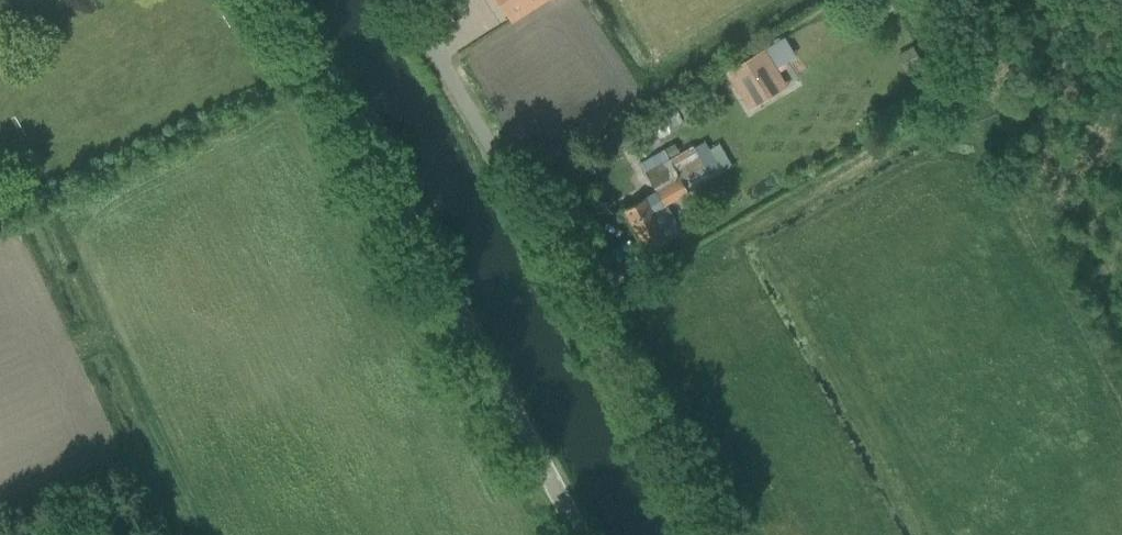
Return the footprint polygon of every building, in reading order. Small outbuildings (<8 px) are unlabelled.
[(512,23),(548,0),(498,0),(512,23)] [(914,45),(902,52),(913,69),(924,62),(914,45)] [(765,48),(726,72),(749,110),(788,86),(765,48)] [(634,150),(641,169),(675,156),(668,137),(634,150)] [(644,199),(625,210),(647,251),(667,240),(668,239),(682,232),(667,205),(687,193),(668,159),(646,171),(657,192),(645,198),(644,199)]
